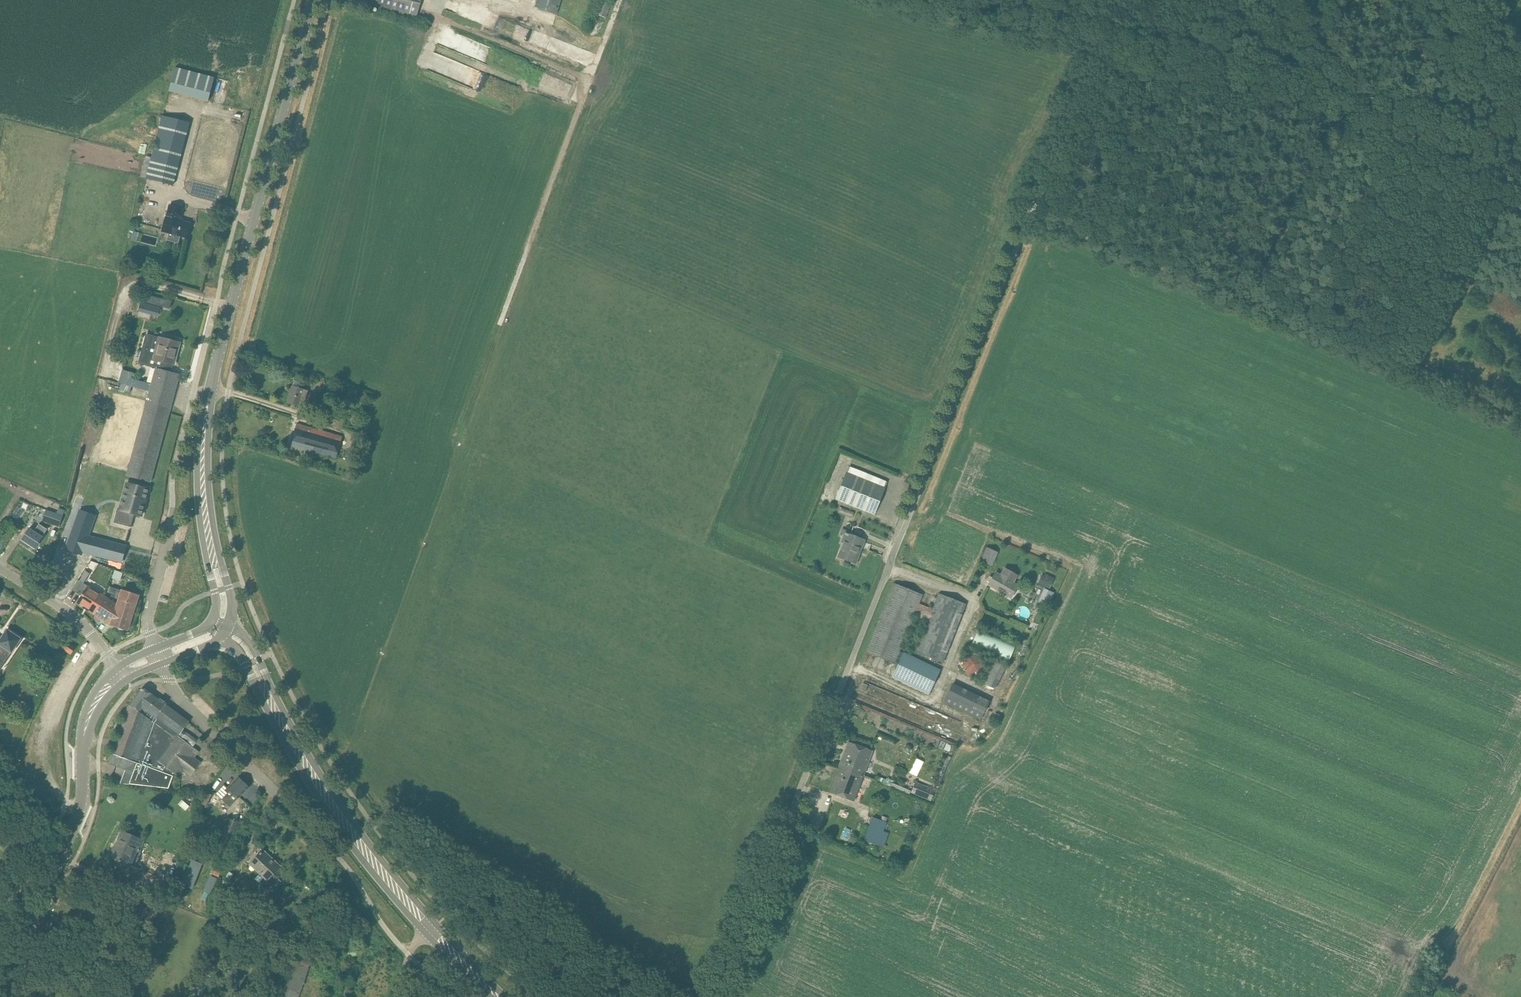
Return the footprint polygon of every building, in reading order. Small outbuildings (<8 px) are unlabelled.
[(351,6),(368,10),(370,6),(416,19),(421,0),(352,0),(351,6)] [(535,7),(556,14),(561,0),(537,0),(535,7)] [(611,4),(601,0),(600,0),(589,33),(600,37),(611,4)] [(195,73),(175,67),(169,91),(189,96),(195,73)] [(173,185),(189,123),(163,116),(147,179),(173,185)] [(183,208),(170,205),(167,218),(166,217),(162,231),(169,233),(167,241),(178,243),(180,236),(187,237),(191,224),(179,221),(183,208)] [(148,295),(146,303),(169,309),(172,301),(148,295)] [(140,303),(138,311),(158,317),(159,315),(161,308),(160,308),(152,306),(140,303)] [(179,343),(146,334),(139,363),(169,371),(171,364),(174,365),(179,343)] [(180,374),(156,368),(127,476),(134,478),(133,484),(144,487),(147,481),(151,482),(180,374)] [(293,386),(291,393),(288,402),(303,407),(308,391),(293,386)] [(312,397),(311,401),(308,411),(322,415),(327,402),(312,397)] [(336,458),(342,437),(297,423),(291,446),(313,452),(336,458)] [(874,515),(885,488),(847,472),(836,499),(874,515)] [(118,509),(114,523),(131,527),(135,514),(141,516),(142,515),(143,512),(143,511),(143,510),(144,507),(146,498),(147,498),(147,495),(147,493),(148,493),(149,490),(148,490),(148,489),(134,485),(130,503),(123,501),(121,510),(118,509)] [(59,527),(63,516),(57,514),(47,510),(42,521),(59,527)] [(96,516),(80,510),(66,549),(82,555),(83,552),(89,536),(96,516)] [(35,549),(47,529),(39,524),(34,532),(29,528),(22,540),(35,549)] [(864,540),(855,537),(846,533),(842,542),(844,542),(839,557),(853,562),(859,548),(861,549),(864,540)] [(91,554),(122,562),(126,546),(95,538),(91,554)] [(993,565),(998,553),(987,548),(981,561),(993,565)] [(1001,576),(995,573),(988,585),(1011,598),(1018,586),(1013,583),(1017,575),(1005,568),(1001,576)] [(114,570),(111,578),(120,580),(122,572),(114,570)] [(86,571),(80,581),(84,583),(90,573),(86,571)] [(1037,583),(1049,588),(1054,577),(1042,572),(1037,583)] [(77,603),(95,614),(106,597),(88,586),(84,583),(80,581),(78,580),(72,590),(82,596),(77,603)] [(914,615),(919,604),(922,595),(894,583),(866,651),(895,663),(914,615)] [(106,597),(95,614),(111,625),(128,630),(139,596),(111,587),(109,593),(112,594),(111,596),(119,599),(118,605),(108,599),(106,597)] [(1039,599),(1049,603),(1054,591),(1044,587),(1039,599)] [(933,609),(919,604),(914,615),(928,621),(916,652),(943,662),(966,604),(939,594),(933,609)] [(1016,644),(978,628),(970,648),(1008,664),(1016,644)] [(0,637),(0,645),(12,653),(21,639),(7,629),(1,638),(0,637)] [(65,640),(60,647),(71,654),(76,648),(65,640)] [(908,654),(904,652),(892,677),(929,695),(941,670),(914,657),(915,653),(910,651),(908,654)] [(977,652),(959,659),(966,676),(984,669),(977,652)] [(995,688),(1006,665),(993,659),(981,681),(995,688)] [(942,702),(980,719),(989,699),(950,682),(942,702)] [(113,754),(110,763),(116,765),(126,769),(120,783),(170,788),(172,780),(175,781),(177,775),(180,778),(184,772),(185,770),(188,771),(191,770),(194,768),(195,765),(195,762),(194,759),(195,758),(199,752),(198,751),(191,746),(181,738),(186,733),(182,730),(188,722),(167,706),(159,700),(145,690),(141,690),(141,691),(130,705),(131,705),(115,748),(114,752),(113,754)] [(849,742),(839,767),(863,776),(872,751),(849,742)] [(863,776),(839,767),(830,792),(853,800),(863,776)] [(887,778),(886,780),(878,776),(876,781),(884,784),(910,794),(911,790),(891,782),(892,780),(887,778)] [(224,784),(216,793),(230,807),(232,804),(249,787),(239,777),(228,788),(224,784)] [(916,782),(911,792),(931,800),(935,790),(916,782)] [(212,792),(208,789),(203,800),(207,802),(212,792)] [(870,827),(866,840),(886,847),(890,834),(892,834),(895,825),(869,816),(867,826),(870,827)] [(239,823),(228,819),(220,842),(231,846),(239,823)] [(143,841),(133,837),(124,833),(118,848),(115,847),(111,857),(128,864),(134,849),(139,851),(143,841)] [(259,847),(248,858),(261,870),(259,872),(266,879),(261,885),(268,891),(270,889),(280,878),(274,873),(280,867),(280,866),(278,868),(269,859),(271,857),(259,847)] [(193,888),(203,863),(189,857),(178,882),(193,888)] [(142,917),(146,904),(138,901),(133,914),(142,917)] [(231,996),(239,996),(238,986),(229,986),(230,993),(231,993),(231,996)]
